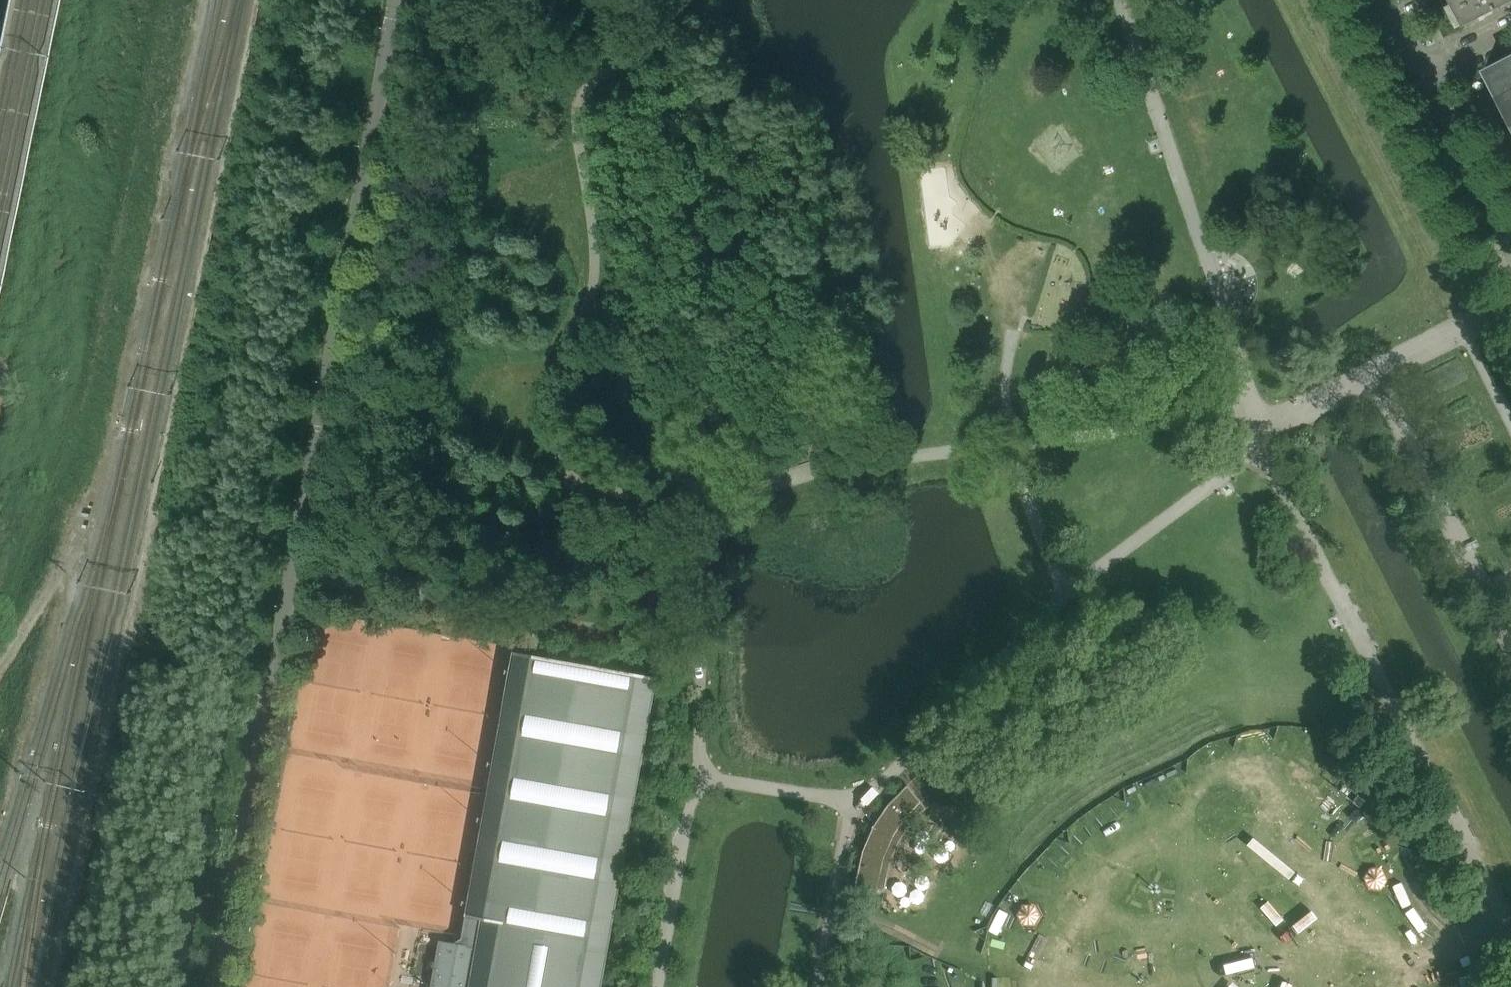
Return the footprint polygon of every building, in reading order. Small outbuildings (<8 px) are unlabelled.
[(1459,26),(1509,0),(1446,0),(1459,26)] [(1483,71),(1495,94),(1510,85),(1510,56),(1483,71)] [(1495,94),(1509,122),(1510,121),(1510,85),(1495,94)] [(517,653),(515,653),(468,914),(467,914),(462,939),(455,943),(455,945),(441,943),(433,986),(601,986),(612,924),(612,923),(656,678),(517,653)] [(874,827),(894,838),(907,824),(922,810),(904,792),(889,809),(874,827)] [(894,838),(874,827),(863,852),(857,879),(880,881),(885,859),(894,838)]
